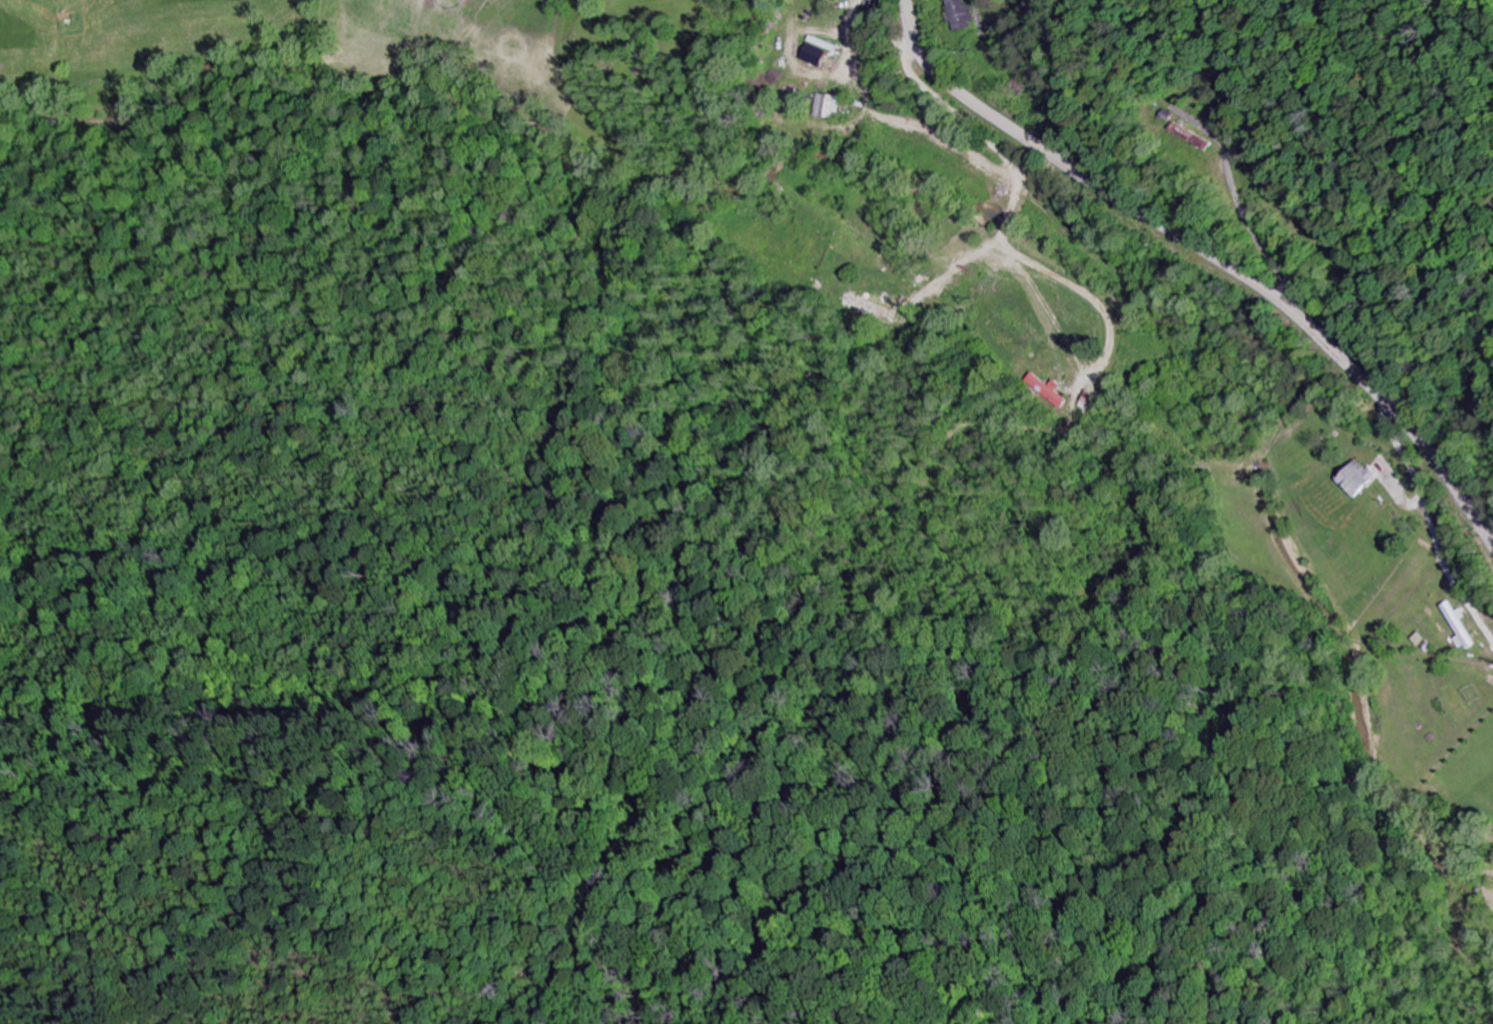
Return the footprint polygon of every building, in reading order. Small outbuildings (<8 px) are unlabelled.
[(978,28),(972,5),(969,6),(967,0),(952,0),(951,0),(959,33),(978,28)] [(830,52),(810,43),(802,59),(821,69),(830,52)] [(815,117),(838,120),(841,97),(817,94),(815,117)] [(1379,477),(1357,458),(1338,481),(1360,500),(1379,477)] [(1461,619),(1465,618),(1461,610),(1454,613),(1450,602),(1440,607),(1459,651),(1472,645),(1461,619)]
